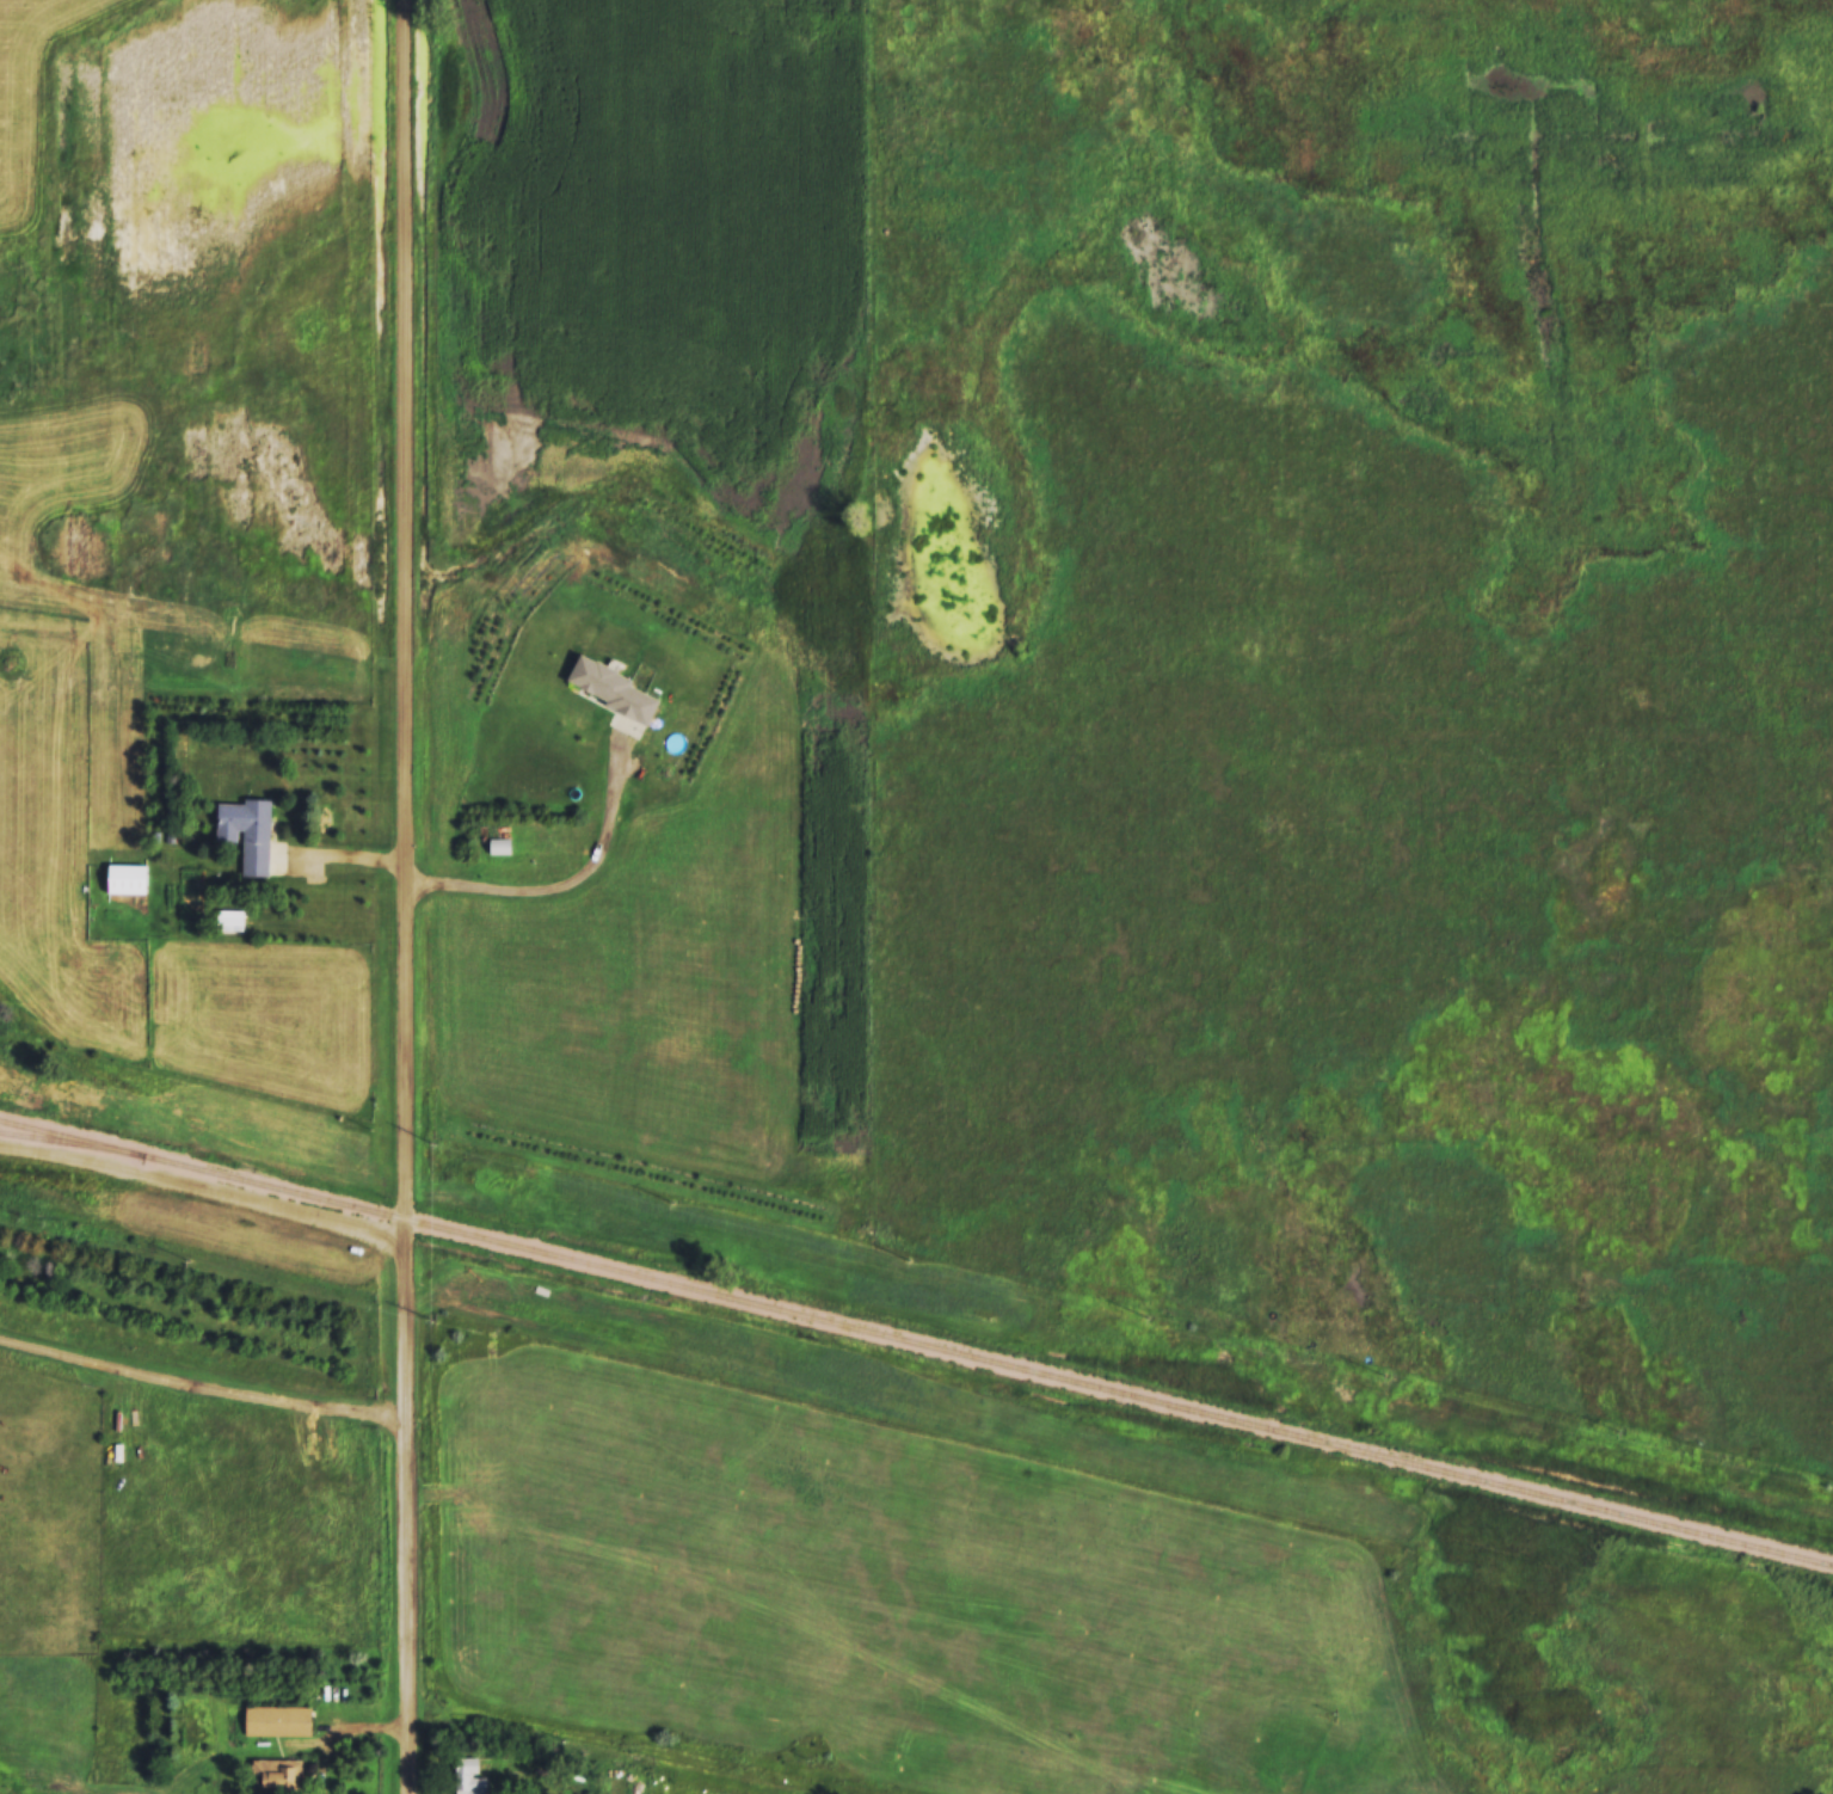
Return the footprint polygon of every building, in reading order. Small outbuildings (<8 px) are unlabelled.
[(271,800),(218,799),(218,840),(244,841),(243,875),(270,875),(271,800)] [(512,837),(487,837),(487,854),(512,854),(512,837)] [(109,894),(149,894),(149,864),(109,864),(109,894)] [(312,1706),(245,1706),(245,1736),(312,1736),(312,1706)] [(489,1776),(481,1776),(481,1757),(457,1757),(457,1793),(489,1793),(489,1776)] [(253,1775),(266,1775),(266,1793),(303,1793),(303,1759),(253,1759),(253,1775)]
